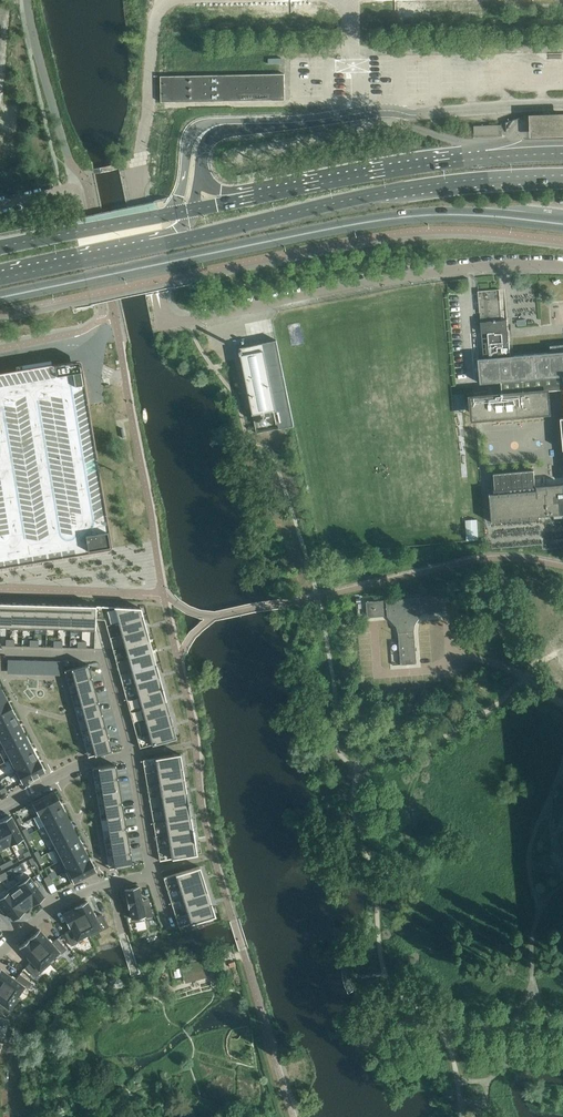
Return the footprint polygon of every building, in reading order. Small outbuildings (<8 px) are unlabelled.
[(285,100),(285,74),(161,76),(161,102),(285,100)] [(526,139),(562,139),(562,114),(526,115),(526,131),(526,139)] [(499,289),(478,291),(484,358),(478,359),(480,383),(501,382),(502,394),(536,391),(538,391),(562,389),(562,344),(550,346),(551,352),(511,356),(509,336),(507,320),(502,320),(499,289)] [(277,340),(239,348),(247,383),(253,414),(276,409),(280,428),(294,425),(277,340)] [(107,549),(108,549),(109,549),(109,548),(110,548),(110,547),(111,546),(111,544),(108,531),(99,475),(88,410),(82,374),(81,369),(80,362),(80,361),(79,361),(79,360),(78,360),(78,359),(77,359),(76,359),(0,372),(0,567),(107,549)] [(538,414),(536,391),(502,394),(482,396),(484,418),(538,414)] [(562,484),(536,485),(534,463),(492,466),(494,492),(489,493),(491,518),(492,521),(539,517),(538,515),(562,513),(562,485),(562,484)] [(142,503),(133,504),(134,514),(143,512),(142,503)] [(479,517),(467,518),(468,539),(479,538),(479,517)] [(396,626),(398,632),(401,664),(417,663),(414,632),(416,625),(421,613),(443,612),(441,595),(366,601),(368,617),(388,616),(396,626)] [(10,626),(11,603),(6,603),(0,603),(0,626),(10,626)] [(10,626),(10,629),(22,629),(23,603),(11,603),(10,626)] [(23,603),(22,629),(34,630),(35,630),(35,627),(34,627),(35,604),(23,603)] [(35,604),(34,627),(35,627),(46,627),(47,604),(35,604)] [(47,604),(46,627),(58,628),(59,604),(47,604)] [(59,604),(58,628),(64,628),(68,628),(70,628),(71,605),(59,604)] [(71,605),(70,628),(82,628),(83,605),(71,605)] [(82,628),(81,631),(82,631),(95,631),(95,629),(95,618),(95,606),(95,605),(83,605),(82,628)] [(140,607),(113,606),(113,607),(117,622),(142,615),(140,607)] [(142,615),(117,622),(121,634),(145,627),(142,615)] [(145,627),(121,634),(124,646),(149,640),(145,627)] [(149,640),(124,646),(128,659),(152,652),(149,640)] [(152,652),(128,659),(131,671),(155,664),(152,652)] [(63,673),(64,659),(8,658),(8,672),(63,673)] [(88,664),(70,668),(74,681),(91,677),(88,664)] [(155,664),(131,671),(134,683),(159,676),(156,664),(155,664)] [(159,676),(134,683),(138,695),(162,688),(159,676)] [(91,677),(74,681),(77,693),(94,689),(91,677)] [(162,688),(138,695),(141,707),(166,701),(162,688)] [(94,689),(77,693),(81,706),(98,701),(94,689)] [(0,704),(0,719),(13,713),(7,701),(0,704)] [(98,701),(81,706),(84,718),(101,713),(98,701)] [(166,701),(141,707),(144,719),(169,713),(166,701)] [(0,719),(0,734),(19,725),(13,713),(0,719)] [(101,713),(84,718),(87,730),(104,725),(101,713)] [(169,713),(144,719),(148,732),(172,725),(169,713)] [(0,734),(0,739),(4,747),(25,736),(19,725),(0,734)] [(104,725),(87,730),(91,742),(108,738),(104,725)] [(172,725),(148,732),(151,744),(176,738),(172,725)] [(25,736),(4,747),(10,759),(8,760),(31,748),(25,736)] [(108,738),(91,742),(94,755),(111,750),(108,738)] [(31,748),(8,760),(14,772),(38,760),(37,759),(37,760),(31,748)] [(179,753),(154,757),(156,771),(182,766),(179,753)] [(38,760),(14,772),(20,784),(23,783),(32,778),(38,775),(44,772),(38,760)] [(115,764),(97,767),(99,780),(117,777),(115,764)] [(182,766),(156,771),(158,783),(184,779),(182,766)] [(117,777),(99,780),(102,792),(119,789),(117,777)] [(184,779),(158,783),(161,795),(186,791),(184,779)] [(119,789),(102,792),(104,805),(121,802),(119,789)] [(54,791),(33,802),(39,814),(60,803),(54,792),(54,791)] [(186,791),(161,795),(163,808),(188,804),(186,791)] [(121,802),(104,805),(106,817),(123,814),(121,802)] [(39,814),(33,817),(39,828),(45,825),(65,815),(60,804),(60,803),(39,814)] [(188,804),(163,808),(165,820),(190,816),(188,804)] [(123,814),(106,817),(108,830),(125,827),(123,814)] [(65,815),(45,825),(51,836),(71,826),(71,824),(69,822),(65,815)] [(0,822),(0,823),(10,843),(22,837),(11,816),(0,822)] [(190,816),(165,820),(167,833),(192,829),(190,816)] [(10,843),(0,823),(0,849),(10,843)] [(71,826),(51,836),(56,847),(54,848),(54,849),(77,837),(73,829),(72,827),(71,826)] [(125,827),(108,830),(110,842),(128,839),(125,827)] [(192,829),(167,833),(169,845),(194,841),(194,837),(195,837),(194,832),(193,832),(192,829)] [(77,837),(54,849),(60,860),(83,848),(82,847),(81,845),(77,837)] [(128,839),(110,842),(112,855),(130,852),(128,839)] [(194,841),(169,845),(171,858),(196,854),(194,841)] [(83,848),(60,860),(66,871),(89,859),(88,859),(85,852),(84,850),(83,848)] [(130,852),(112,855),(114,868),(117,867),(132,865),(130,852)] [(89,859),(66,871),(72,883),(74,882),(95,871),(89,859)] [(21,863),(10,869),(14,876),(24,870),(21,863)] [(199,866),(175,874),(179,886),(203,879),(199,866)] [(28,875),(17,882),(33,904),(43,896),(38,888),(40,886),(36,879),(33,882),(28,875)] [(203,879),(179,886),(182,898),(207,891),(203,879)] [(17,882),(7,890),(23,911),(23,910),(32,904),(33,904),(17,882)] [(139,886),(125,889),(126,894),(125,894),(128,908),(129,908),(131,918),(145,915),(145,917),(152,916),(149,900),(142,901),(139,886)] [(0,899),(0,902),(2,905),(0,906),(0,908),(3,913),(6,911),(12,919),(23,911),(7,890),(8,892),(0,899)] [(207,891),(182,898),(186,911),(210,903),(207,891)] [(87,901),(75,907),(90,936),(108,926),(102,914),(96,917),(87,901)] [(210,903),(186,911),(190,923),(215,915),(211,903),(210,903)] [(66,913),(63,914),(71,930),(65,933),(71,946),(78,942),(76,940),(88,934),(89,936),(90,936),(75,907),(75,908),(72,909),(65,912),(66,913)] [(40,929),(29,939),(51,963),(51,962),(50,960),(59,952),(61,953),(67,949),(57,938),(52,943),(47,937),(47,938),(40,929)] [(29,939),(19,948),(26,955),(26,956),(31,962),(26,966),(35,977),(51,963),(29,939)] [(204,960),(183,966),(186,978),(208,972),(204,960)] [(0,970),(0,985),(19,999),(19,998),(17,997),(24,986),(27,988),(31,982),(20,974),(16,979),(10,975),(1,969),(0,970)] [(6,1016),(19,999),(0,985),(0,1011),(6,1016)]
